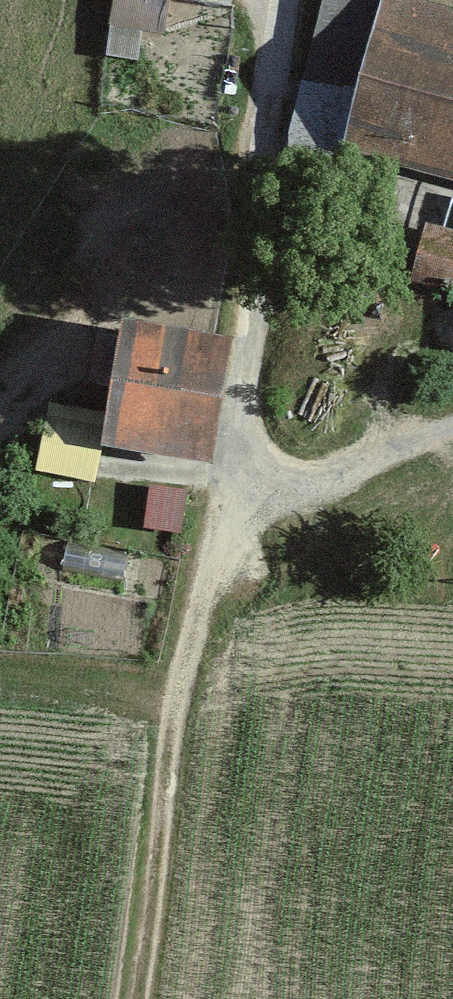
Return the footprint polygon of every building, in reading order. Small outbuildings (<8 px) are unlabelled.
[(104,55),(138,62),(144,31),(163,34),(169,0),(114,0),(104,55)] [(411,0),(383,0),(343,153),(452,182),(452,11),(411,0)] [(426,224),(410,283),(452,294),(452,231),(426,224)] [(233,336),(122,319),(102,446),(214,463),(233,336)] [(151,475),(146,521),(185,525),(190,479),(151,475)]
